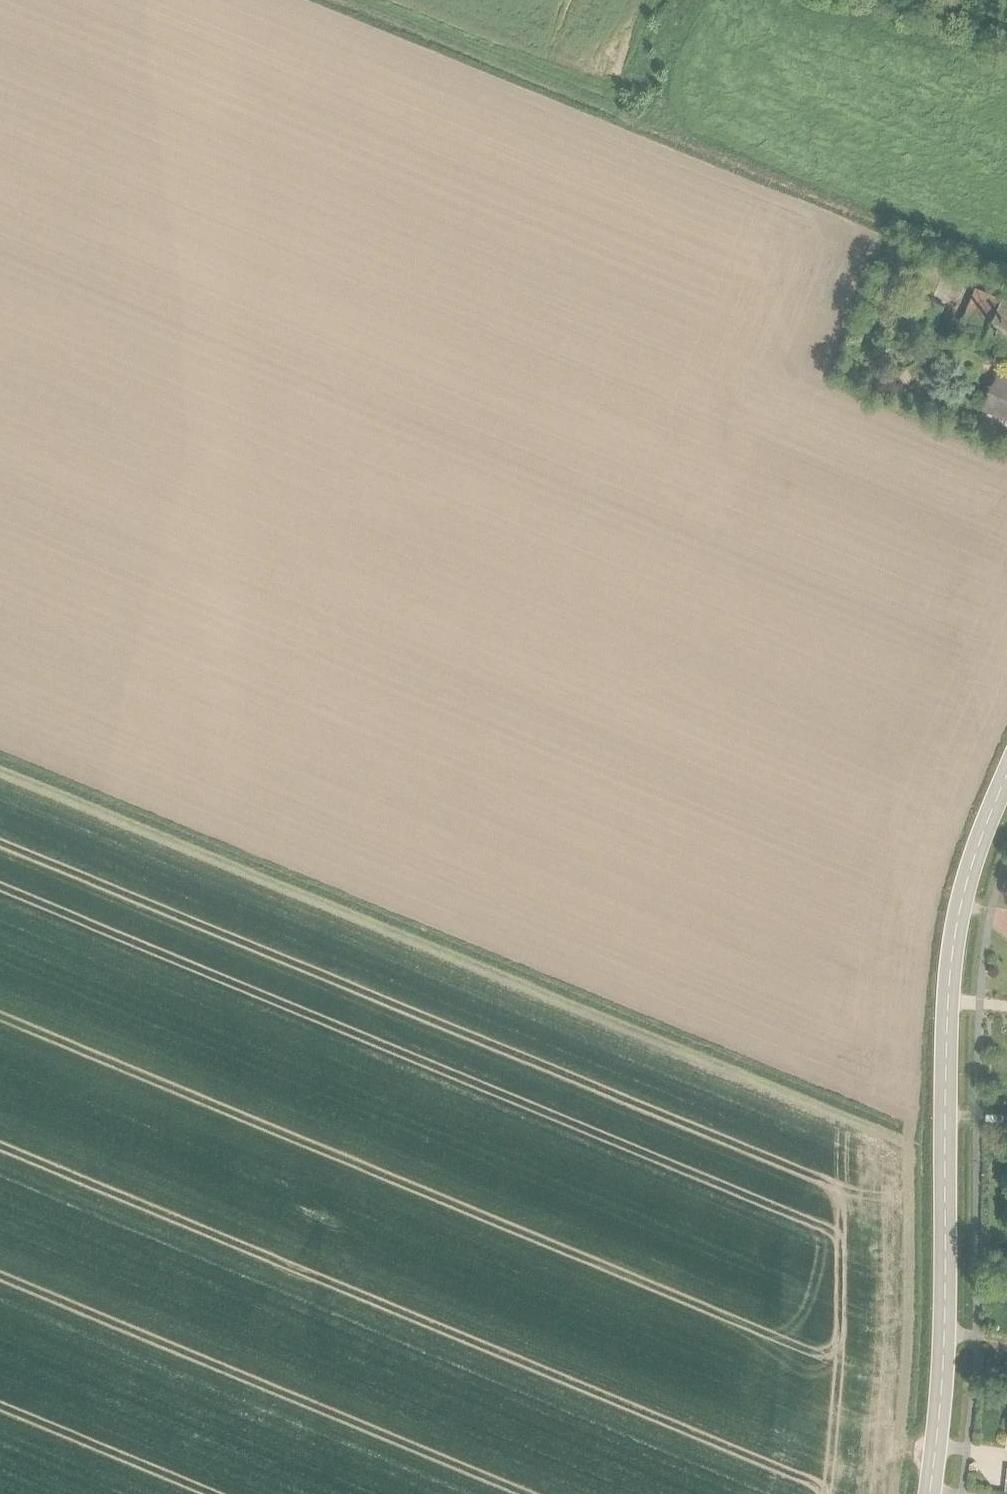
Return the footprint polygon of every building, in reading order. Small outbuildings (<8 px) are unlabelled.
[(1006,348),(1006,296),(972,283),(955,329),(1006,348)] [(1005,373),(990,410),(1006,417),(1006,374),(1005,373)]
